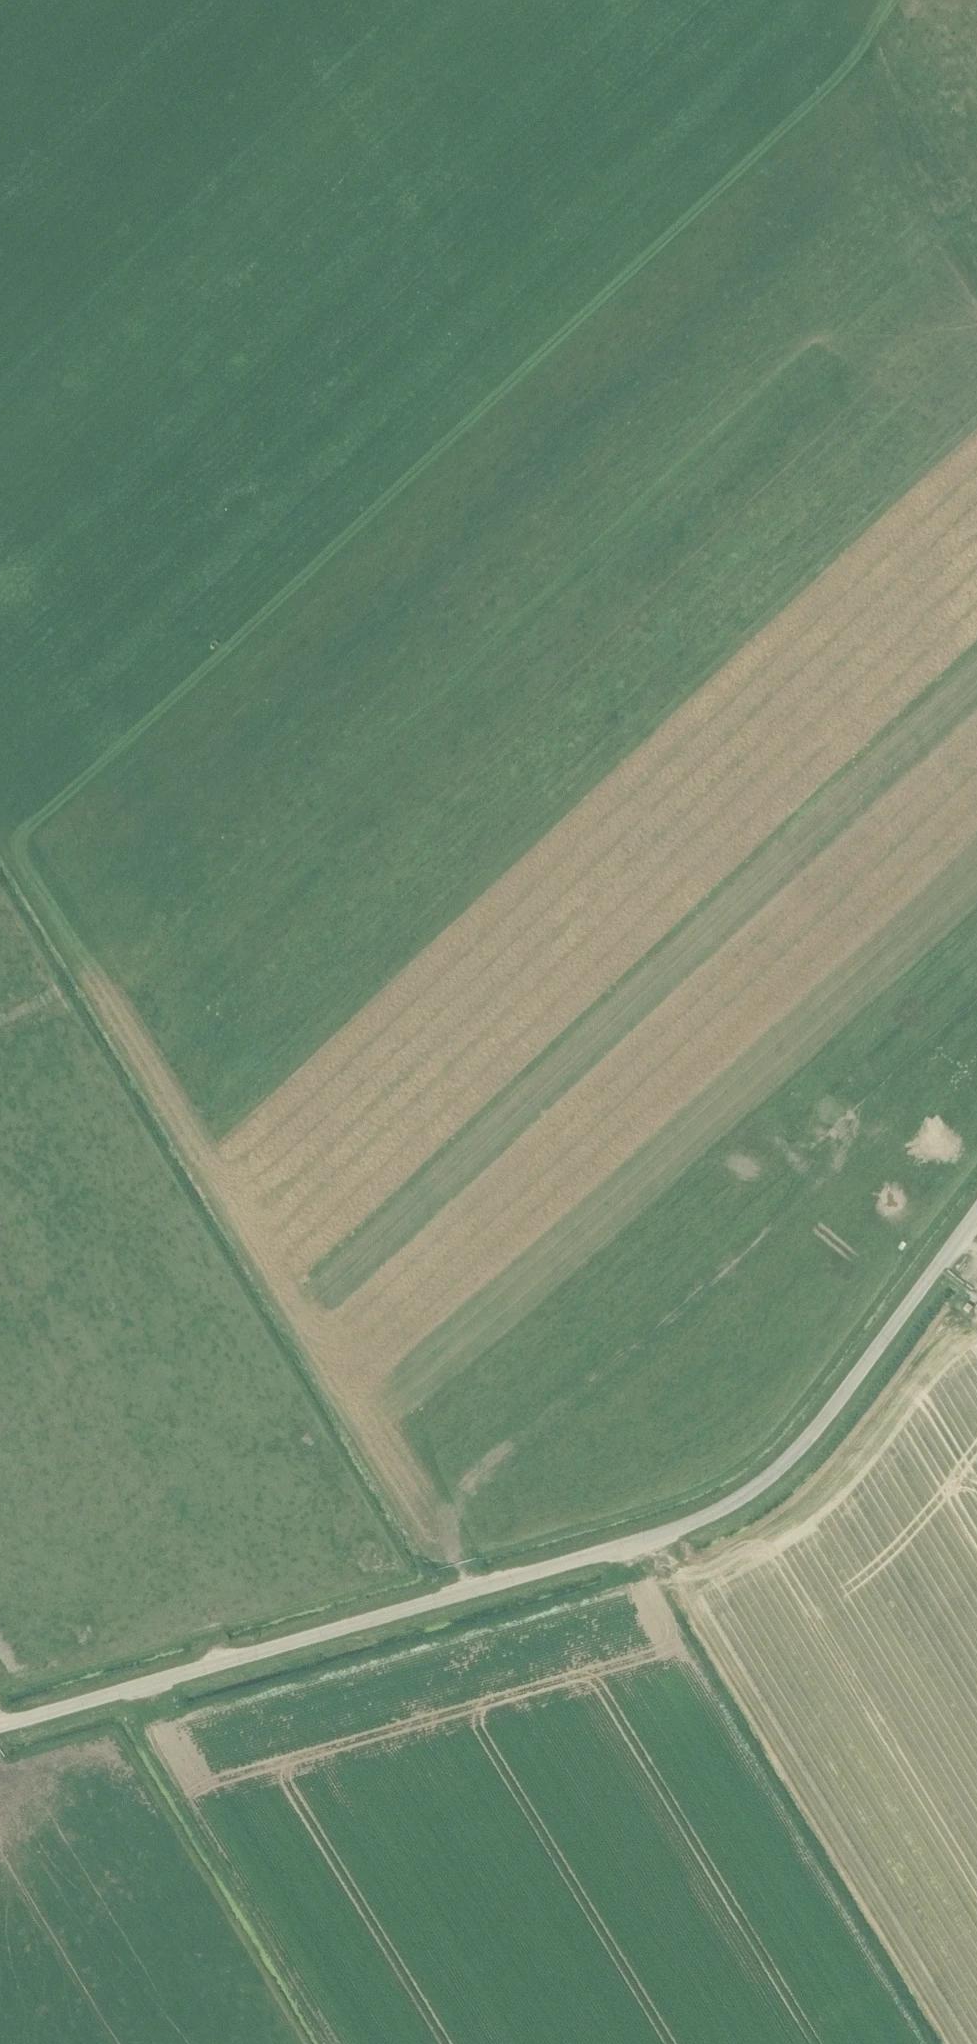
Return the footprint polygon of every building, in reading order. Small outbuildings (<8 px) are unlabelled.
[(965,1309),(970,1313),(974,1308),(969,1304),(965,1309)]
